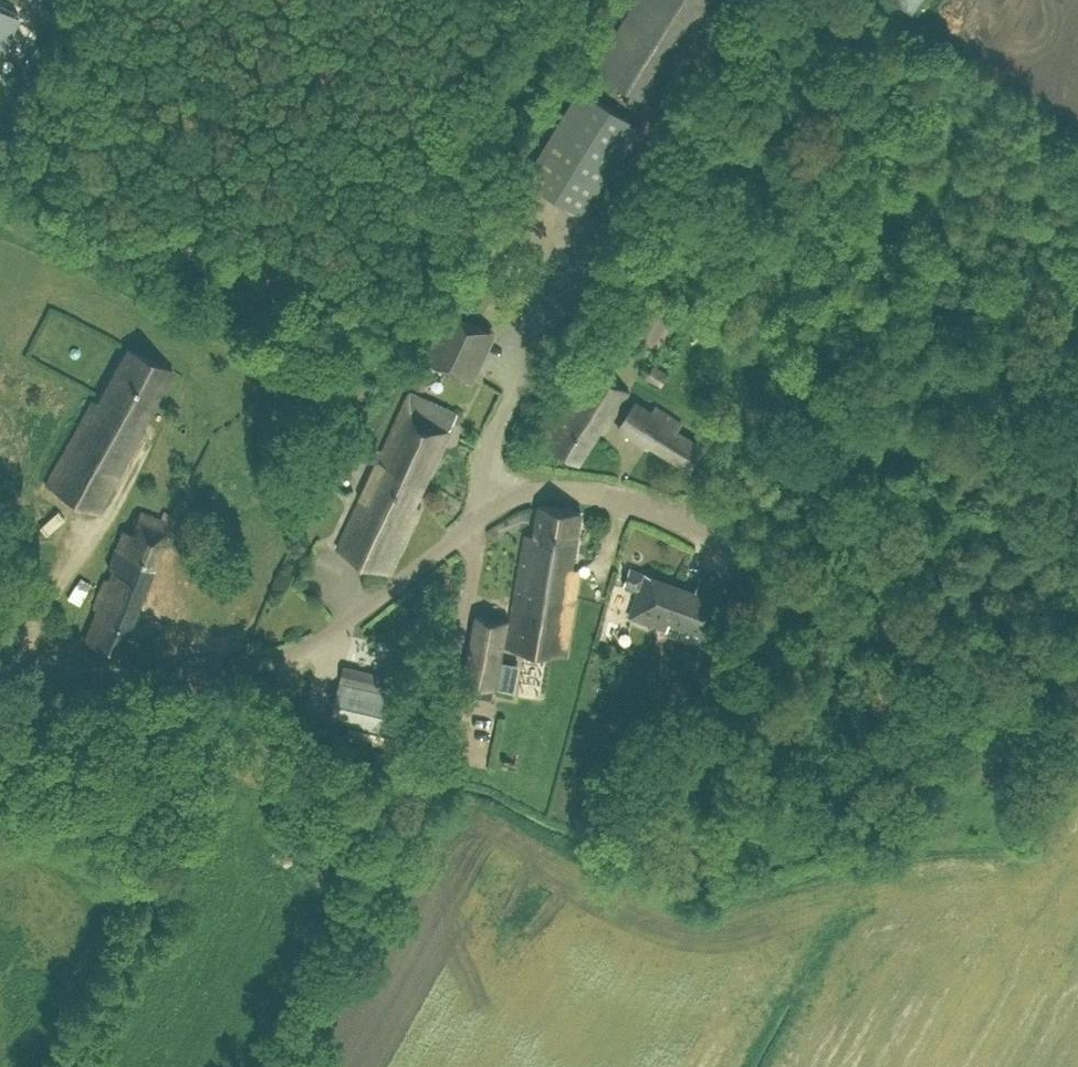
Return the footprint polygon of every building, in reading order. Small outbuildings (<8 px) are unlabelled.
[(672,90),(727,0),(635,0),(594,66),(661,107),(672,90)] [(921,0),(891,0),(913,13),(921,0)] [(585,217),(589,210),(640,126),(580,89),(524,180),(585,217)] [(658,349),(686,303),(653,283),(625,329),(658,349)] [(141,425),(171,370),(126,346),(96,401),(91,398),(45,484),(96,512),(143,426),(141,425)] [(661,387),(669,374),(653,365),(646,378),(661,387)] [(432,379),(430,366),(415,368),(417,381),(432,379)] [(607,428),(629,392),(592,369),(546,443),(579,463),(600,430),(603,432),(606,427),(607,428)] [(378,460),(425,482),(458,413),(411,391),(378,460)] [(682,423),(648,401),(643,407),(635,402),(618,427),(648,447),(650,444),(692,470),(707,448),(678,430),(682,423)] [(414,505),(425,482),(378,460),(337,548),(390,573),(420,508),(414,505)] [(534,537),(526,535),(517,585),(576,594),(580,569),(572,568),(581,512),(539,505),(534,537)] [(118,653),(169,521),(139,510),(130,532),(121,529),(107,565),(112,567),(83,639),(118,653)] [(624,585),(638,590),(644,573),(629,568),(624,585)] [(644,573),(638,590),(629,616),(666,629),(670,620),(707,633),(720,599),(644,573)] [(576,594),(517,585),(507,646),(565,655),(576,594)] [(497,689),(510,621),(476,615),(463,683),(464,683),(463,692),(493,698),(495,688),(497,689)] [(419,653),(394,647),(384,690),(410,696),(419,653)] [(408,736),(416,700),(340,682),(331,718),(408,736)] [(941,730),(945,722),(937,719),(934,727),(941,730)]
